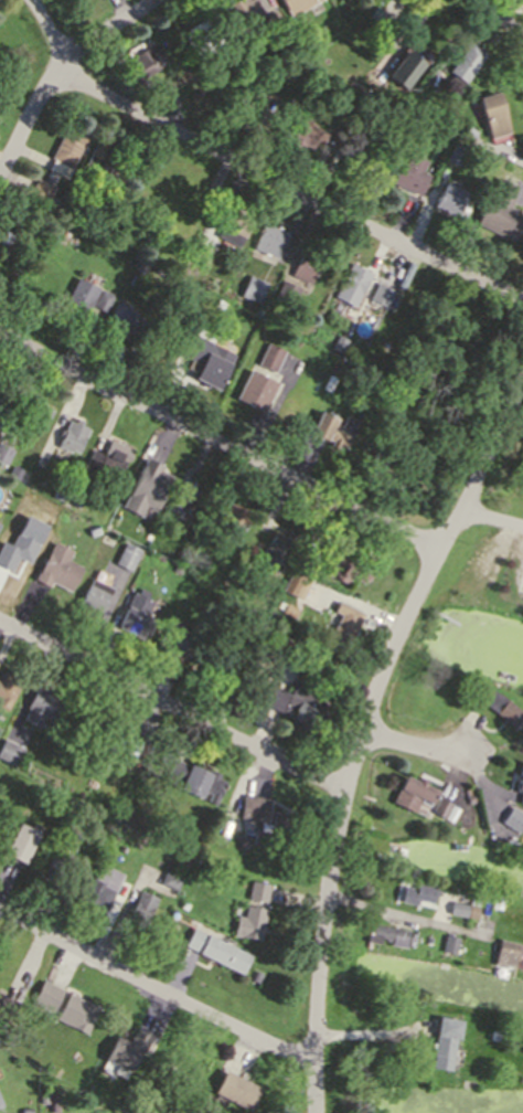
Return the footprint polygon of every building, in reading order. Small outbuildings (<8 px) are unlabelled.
[(218,9),(232,0),(253,0),(260,12),(232,30),(218,9)] [(289,17),(280,0),(318,0),(289,17)] [(269,33),(262,15),(274,10),(281,28),(269,33)] [(373,21),(380,10),(389,15),(383,28),(373,21)] [(178,32),(210,14),(228,49),(211,59),(205,47),(191,55),(178,32)] [(317,34),(314,26),(322,23),(324,31),(317,34)] [(139,77),(124,50),(139,40),(143,47),(152,42),(164,62),(139,77)] [(446,70),(467,41),(483,53),(462,82),(446,70)] [(394,81),(412,56),(428,68),(410,93),(394,81)] [(298,78),(288,76),(290,64),(300,65),(298,78)] [(369,93),(365,99),(356,96),(360,88),(369,93)] [(476,97),(495,92),(506,131),(488,137),(476,97)] [(376,107),(369,105),(372,95),(378,97),(376,107)] [(316,150),(281,134),(293,107),(312,115),(307,125),(324,134),(316,150)] [(64,178),(38,166),(43,155),(49,157),(64,125),(87,136),(82,147),(79,146),(64,178)] [(476,130),(471,138),(462,134),(466,125),(476,130)] [(84,163),(96,139),(127,155),(119,169),(109,165),(104,174),(84,163)] [(380,158),(372,172),(341,157),(348,141),(380,158)] [(457,163),(445,158),(452,141),(465,148),(457,163)] [(418,195),(378,177),(388,156),(403,162),(408,152),(425,161),(420,171),(428,174),(418,195)] [(26,195),(35,177),(53,186),(49,195),(56,199),(52,208),(26,195)] [(495,177),(516,187),(508,205),(514,209),(511,216),(522,221),(513,241),(473,223),(495,177)] [(431,205),(442,181),(465,192),(453,215),(431,205)] [(238,246),(215,234),(230,208),(253,220),(238,246)] [(250,250),(262,221),(286,230),(275,258),(250,250)] [(205,265),(190,259),(196,242),(212,248),(205,265)] [(289,276),(302,244),(313,248),(312,252),(321,256),(309,285),(289,276)] [(332,298),(351,262),(371,273),(352,308),(332,298)] [(98,287),(81,321),(58,310),(75,275),(98,287)] [(266,282),(258,303),(239,296),(246,275),(266,282)] [(273,297),(280,278),(299,286),(291,305),(273,297)] [(367,299),(375,282),(392,289),(384,307),(367,299)] [(104,311),(90,305),(99,288),(111,295),(104,311)] [(102,330),(114,303),(135,311),(122,339),(102,330)] [(330,348),(335,333),(344,337),(339,351),(330,348)] [(273,371),(255,362),(266,341),(282,350),(273,371)] [(215,390),(192,377),(210,342),(234,354),(215,390)] [(262,412),(234,398),(247,369),(276,382),(262,412)] [(365,384),(356,380),(361,372),(370,377),(365,384)] [(325,391),(319,388),(327,373),(334,377),(325,391)] [(29,425),(40,404),(56,414),(44,434),(29,425)] [(351,432),(343,447),(335,444),(334,448),(325,445),(328,441),(308,433),(319,409),(335,415),(332,423),(351,432)] [(55,446),(68,418),(74,421),(75,417),(83,421),(81,424),(87,427),(76,452),(68,448),(67,452),(55,446)] [(116,478),(83,465),(89,448),(102,453),(107,438),(128,447),(116,478)] [(7,469),(0,465),(0,448),(1,446),(15,453),(7,469)] [(151,463),(166,470),(160,480),(168,484),(164,489),(170,492),(162,508),(152,502),(145,519),(127,510),(151,463)] [(195,516),(182,509),(174,527),(159,520),(172,490),(183,496),(193,475),(205,480),(202,488),(207,490),(195,516)] [(254,515),(248,526),(238,521),(236,526),(225,521),(227,516),(217,511),(222,500),(254,515)] [(26,516),(13,547),(3,542),(0,549),(0,567),(13,572),(19,559),(31,565),(48,526),(26,516)] [(87,536),(85,530),(95,526),(97,531),(87,536)] [(260,551),(274,528),(296,541),(282,564),(260,551)] [(127,571),(111,563),(124,540),(139,548),(127,571)] [(49,541),(70,550),(66,558),(79,564),(68,591),(47,582),(45,586),(32,580),(49,541)] [(190,555),(185,564),(177,561),(180,551),(190,555)] [(367,569),(363,583),(348,576),(344,584),(319,575),(325,558),(337,562),(338,556),(367,569)] [(300,597),(281,589),(291,568),(310,576),(300,597)] [(217,583),(221,575),(231,579),(227,586),(217,583)] [(89,577),(111,589),(97,618),(75,607),(89,577)] [(230,586),(233,577),(243,581),(239,590),(230,586)] [(131,590),(151,598),(143,616),(152,621),(145,639),(115,625),(131,590)] [(350,647),(333,638),(344,618),(337,615),(341,606),(364,618),(350,647)] [(286,618),(289,612),(299,616),(296,623),(286,618)] [(276,648),(264,644),(271,621),(284,624),(276,648)] [(178,654),(181,645),(174,641),(154,688),(169,695),(184,657),(178,654)] [(3,710),(0,708),(0,674),(2,669),(21,679),(3,710)] [(20,720),(38,683),(64,697),(52,721),(41,717),(36,728),(20,720)] [(262,704),(269,685),(287,693),(291,683),(303,689),(306,685),(325,695),(318,711),(329,716),(323,729),(312,723),(309,732),(297,727),(299,721),(262,704)] [(490,690),(521,714),(512,727),(481,700),(490,690)] [(13,765),(0,759),(0,741),(1,739),(21,746),(13,765)] [(166,756),(204,771),(205,766),(218,772),(216,780),(225,783),(215,807),(204,803),(206,798),(168,784),(170,778),(159,774),(166,756)] [(520,764),(522,765),(522,804),(519,803),(521,792),(514,791),(516,780),(517,780),(519,775),(517,774),(520,764)] [(96,775),(92,771),(96,765),(100,770),(96,775)] [(404,778),(434,793),(428,804),(418,798),(412,813),(393,804),(404,778)] [(237,818),(239,794),(267,796),(265,820),(237,818)] [(439,801),(450,806),(442,820),(431,814),(439,801)] [(511,807),(522,816),(522,821),(516,831),(500,822),(511,807)] [(249,845),(252,829),(269,830),(271,808),(289,810),(286,848),(249,845)] [(22,828),(38,836),(24,865),(8,857),(22,828)] [(247,844),(236,849),(231,837),(242,833),(247,844)] [(113,844),(119,847),(117,852),(110,849),(113,844)] [(35,878),(47,855),(66,865),(54,888),(35,878)] [(124,878),(107,912),(86,901),(88,897),(84,894),(87,887),(92,889),(103,868),(124,878)] [(174,890),(157,883),(162,871),(180,878),(174,890)] [(431,902),(417,899),(415,904),(398,901),(402,884),(415,887),(416,881),(435,886),(431,902)] [(245,898),(246,884),(266,887),(265,900),(245,898)] [(138,888),(157,894),(142,930),(124,923),(138,888)] [(492,905),(495,891),(504,893),(501,908),(492,905)] [(452,900),(468,903),(466,915),(449,912),(452,900)] [(265,907),(258,941),(230,935),(234,914),(242,915),(244,902),(265,907)] [(468,915),(470,903),(479,905),(476,918),(468,915)] [(364,922),(410,931),(407,948),(388,945),(389,939),(378,936),(377,945),(361,942),(364,922)] [(238,974),(181,944),(191,926),(223,943),(248,956),(238,974)] [(441,950),(445,933),(459,936),(456,953),(441,950)] [(498,937),(522,943),(522,956),(516,955),(513,968),(492,964),(498,937)] [(246,978),(252,969),(260,974),(256,983),(246,978)] [(29,1001),(39,979),(61,989),(51,1011),(29,1001)] [(54,1017),(65,992),(77,997),(79,993),(99,1001),(86,1031),(54,1017)] [(7,1019),(15,1002),(0,995),(0,1016),(7,1019)] [(429,1068),(438,1015),(460,1018),(457,1039),(453,1038),(449,1071),(429,1068)] [(114,1035),(127,1041),(135,1025),(153,1034),(141,1058),(137,1056),(129,1071),(103,1058),(114,1035)] [(490,1029),(502,1031),(500,1041),(489,1039),(490,1029)] [(223,1070),(259,1088),(249,1110),(212,1092),(223,1070)] [(45,1102),(38,1103),(36,1094),(45,1093),(45,1102)] [(49,1112),(47,1094),(57,1094),(57,1111),(49,1112)]
